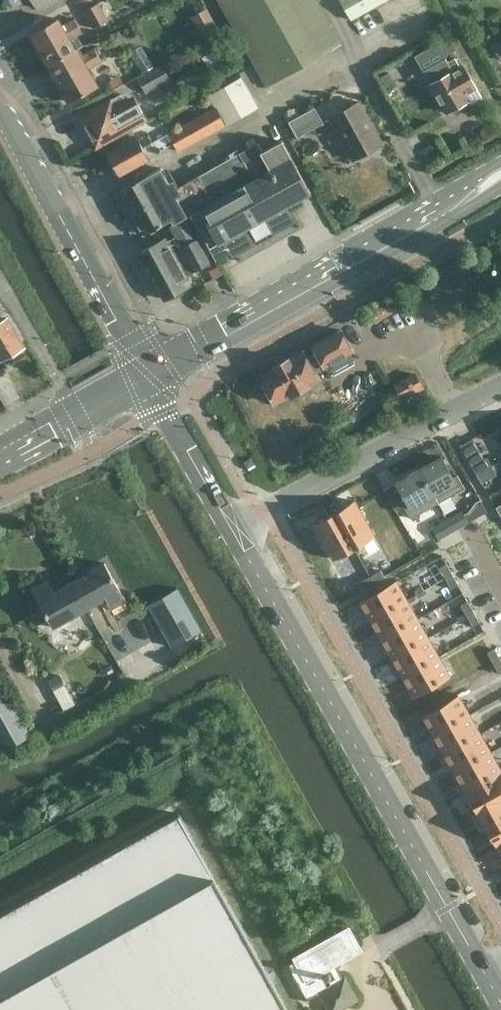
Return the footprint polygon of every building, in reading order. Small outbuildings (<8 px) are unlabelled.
[(39,8),(53,0),(33,0),(39,8)] [(278,80),(341,44),(316,0),(217,0),(266,87),(278,80)] [(387,0),(340,0),(352,20),(387,0)] [(108,19),(98,2),(85,10),(94,27),(108,19)] [(202,38),(219,29),(207,7),(190,16),(202,38)] [(50,67),(79,50),(78,48),(83,45),(77,37),(83,33),(74,17),(63,23),(59,16),(31,33),(50,67)] [(119,29),(106,36),(113,48),(126,41),(119,29)] [(441,41),(415,55),(423,69),(446,112),(469,100),(471,104),(482,98),(463,64),(460,66),(455,58),(447,61),(445,58),(448,54),(448,53),(441,41)] [(79,50),(50,67),(70,101),(99,84),(90,68),(102,60),(94,47),(81,54),(79,50)] [(171,81),(162,64),(137,77),(146,93),(171,81)] [(259,107),(244,79),(242,76),(208,95),(214,105),(168,133),(179,152),(259,107)] [(94,144),(96,143),(98,146),(148,118),(136,97),(129,101),(124,92),(79,118),(87,133),(89,131),(92,136),(90,137),(94,144)] [(383,143),(359,101),(329,118),(353,160),(359,157),(362,158),(368,154),(369,151),(383,143)] [(323,122),(315,107),(288,121),(297,137),(323,122)] [(111,161),(119,175),(158,153),(151,142),(143,147),(137,136),(106,152),(108,156),(107,158),(109,161),(111,161)] [(253,178),(190,213),(203,236),(210,248),(212,253),(213,252),(228,244),(234,254),(295,219),(287,205),(311,192),(282,140),(261,151),(256,143),(239,152),(253,178)] [(160,167),(119,190),(120,191),(144,235),(171,219),(173,223),(190,213),(253,178),(239,152),(179,186),(174,189),(160,167)] [(199,239),(203,236),(191,215),(170,226),(176,238),(169,243),(166,237),(139,253),(164,299),(192,284),(187,275),(211,262),(199,239)] [(2,361),(25,347),(7,316),(0,320),(0,357),(2,361)] [(318,352),(308,358),(304,350),(275,366),(279,373),(263,382),(275,404),(291,395),(320,378),(313,365),(322,359),(326,367),(355,351),(342,329),(314,344),(318,352)] [(403,399),(423,387),(415,372),(394,383),(403,399)] [(459,445),(477,474),(492,465),(487,456),(485,458),(473,437),(459,445)] [(441,455),(418,468),(438,502),(465,487),(457,473),(452,476),(441,455)] [(482,483),(497,474),(492,465),(477,474),(482,483)] [(438,502),(418,468),(396,481),(383,489),(395,510),(404,505),(411,518),(438,502)] [(469,511),(465,514),(469,522),(488,512),(481,499),(477,502),(469,511)] [(354,500),(334,511),(354,547),(374,536),(354,500)] [(334,511),(314,523),(334,559),(354,547),(334,511)] [(447,518),(453,529),(467,521),(461,511),(447,518)] [(453,529),(447,518),(432,527),(439,538),(453,529)] [(71,580),(87,609),(105,599),(111,609),(127,600),(104,561),(71,580)] [(448,567),(437,573),(441,580),(452,574),(448,567)] [(370,576),(376,586),(383,582),(377,572),(370,576)] [(452,574),(441,580),(445,587),(456,581),(452,574)] [(370,576),(363,579),(369,590),(376,586),(370,576)] [(32,588),(54,628),(87,609),(71,580),(54,590),(47,580),(32,588)] [(396,580),(360,600),(371,620),(407,599),(396,580)] [(177,588),(149,604),(173,646),(201,630),(177,588)] [(407,599),(371,620),(382,639),(418,618),(407,599)] [(469,605),(459,610),(463,617),(473,611),(469,605)] [(473,611),(463,617),(467,624),(477,618),(473,611)] [(418,618),(382,639),(392,657),(428,637),(418,618)] [(428,637),(392,657),(403,676),(439,656),(428,637)] [(496,652),(486,658),(490,665),(500,659),(496,652)] [(439,656),(403,676),(414,696),(450,676),(439,656)] [(490,665),(493,672),(500,668),(500,660),(500,659),(490,665)] [(59,673),(48,679),(54,689),(65,683),(59,673)] [(65,683),(54,689),(65,709),(76,703),(65,683)] [(0,697),(0,745),(3,750),(31,735),(7,692),(0,697)] [(458,694),(422,714),(434,734),(469,714),(458,694)] [(469,714),(434,734),(444,753),(480,733),(469,714)] [(480,733),(444,753),(455,772),(491,751),(480,733)] [(455,772),(465,791),(500,771),(500,770),(491,751),(455,772)] [(465,791),(476,809),(500,795),(500,771),(465,791)] [(476,809),(487,828),(500,820),(500,795),(476,809)] [(0,913),(0,1009),(290,1009),(179,813),(0,913)] [(487,828),(497,847),(500,845),(500,820),(487,828)] [(363,952),(350,927),(291,960),(311,994),(317,990),(341,977),(335,967),(363,952)] [(345,975),(341,977),(317,990),(328,1009),(339,1009),(359,999),(345,975)]
